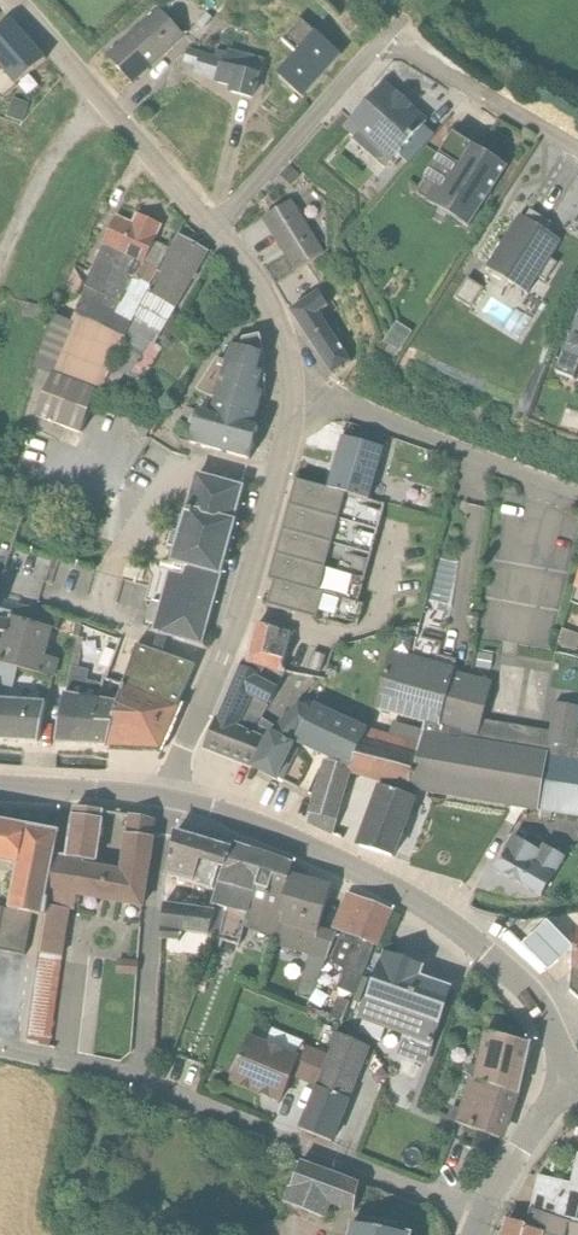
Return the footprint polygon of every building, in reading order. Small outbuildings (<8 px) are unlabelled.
[(159,1),(166,10),(177,0),(160,0),(159,1)] [(159,10),(107,58),(132,84),(184,36),(159,10)] [(296,56),(278,77),(303,99),(341,56),(300,20),(281,41),(296,56)] [(0,31),(0,70),(2,72),(0,74),(0,101),(2,104),(20,88),(17,86),(46,61),(11,22),(0,31)] [(188,49),(184,61),(195,64),(193,71),(217,78),(216,82),(232,86),(230,92),(251,97),(261,58),(226,49),(225,52),(215,49),(213,55),(188,49)] [(358,135),(390,164),(426,124),(409,108),(410,107),(383,85),(344,129),(355,138),(358,135)] [(14,100),(8,118),(22,124),(28,105),(14,100)] [(358,135),(355,138),(352,142),(385,170),(390,164),(358,135)] [(466,171),(441,155),(425,180),(427,182),(418,197),(470,231),(498,183),(484,175),(493,160),(479,151),(466,171)] [(290,200),(262,218),(295,271),(323,254),(290,200)] [(515,239),(509,235),(503,245),(498,242),(486,262),(491,265),(487,271),(528,297),(539,279),(546,284),(557,265),(550,261),(561,244),(546,234),(551,226),(531,213),(526,221),(515,239)] [(125,337),(169,249),(152,242),(159,227),(137,216),(132,225),(117,218),(71,322),(54,316),(33,370),(50,376),(95,392),(101,394),(125,337)] [(125,337),(101,394),(114,399),(124,375),(141,382),(162,347),(153,343),(206,252),(177,236),(169,249),(125,337)] [(467,280),(455,301),(470,311),(483,290),(467,280)] [(318,291),(289,310),(331,374),(349,362),(318,312),(327,306),(318,291)] [(26,302),(22,315),(43,321),(46,308),(26,302)] [(556,376),(575,384),(577,375),(577,319),(556,376)] [(397,325),(385,345),(401,355),(413,335),(397,325)] [(197,411),(188,443),(238,456),(248,459),(260,417),(261,412),(262,408),(263,402),(263,398),(264,392),(264,386),(264,381),(264,371),(264,367),(264,363),(263,360),(263,354),(262,351),(261,345),(261,342),(259,335),(259,334),(242,338),(240,347),(229,344),(224,361),(216,359),(196,391),(208,398),(213,399),(208,413),(197,411)] [(95,392),(50,376),(35,417),(81,433),(95,392)] [(327,488),(368,499),(382,447),(342,436),(327,488)] [(151,600),(145,623),(155,625),(153,631),(200,644),(233,522),(232,522),(241,487),(196,475),(184,517),(175,514),(166,545),(176,548),(161,603),(151,600)] [(288,506),(377,531),(384,504),(368,499),(327,488),(295,480),(288,506)] [(335,545),(370,555),(377,531),(288,506),(281,531),(335,545)] [(274,555),(364,580),(370,555),(335,545),(281,531),(274,555)] [(273,582),(357,604),(364,580),(274,555),(268,580),(273,582)] [(570,602),(577,605),(577,578),(570,602)] [(357,604),(273,582),(267,606),(348,628),(357,626),(363,606),(357,604)] [(3,633),(8,635),(12,617),(34,623),(37,610),(16,604),(13,613),(0,609),(0,633),(3,633)] [(3,633),(1,639),(0,645),(0,665),(17,668),(50,676),(54,677),(59,659),(45,656),(52,629),(57,631),(61,618),(50,614),(47,613),(37,610),(34,623),(12,617),(8,635),(3,633)] [(247,661),(279,673),(290,633),(257,624),(248,657),(247,661)] [(438,726),(452,671),(455,662),(436,657),(439,644),(416,639),(419,626),(395,632),(375,708),(423,722),(438,726)] [(555,646),(575,652),(577,644),(577,634),(561,629),(555,646)] [(115,701),(105,745),(109,745),(131,746),(159,748),(178,702),(195,665),(178,659),(162,653),(136,644),(115,701)] [(312,652),(306,670),(319,674),(325,656),(312,652)] [(216,718),(267,737),(276,725),(262,717),(284,675),(279,673),(247,661),(241,659),(216,718)] [(13,687),(17,668),(0,665),(0,685),(13,687)] [(88,744),(98,698),(101,683),(85,680),(88,670),(70,667),(56,743),(88,744)] [(547,755),(577,760),(577,727),(577,720),(577,706),(552,703),(548,731),(481,720),(492,682),(452,671),(438,726),(423,722),(421,730),(547,755)] [(98,698),(88,744),(105,745),(115,701),(98,698)] [(37,742),(39,702),(0,699),(0,739),(37,742)] [(267,737),(252,767),(275,779),(276,777),(281,780),(299,746),(325,759),(350,769),(362,739),(407,752),(416,754),(421,730),(391,721),(388,733),(367,728),(313,702),(309,712),(295,699),(276,725),(267,737)] [(131,746),(109,745),(109,750),(157,753),(162,753),(183,704),(178,702),(159,748),(131,746)] [(267,737),(216,718),(205,747),(206,750),(252,767),(267,737)] [(547,755),(421,730),(416,754),(407,789),(515,807),(539,811),(547,755)] [(350,769),(325,759),(313,798),(307,821),(329,832),(336,821),(350,774),(378,783),(358,846),(392,857),(410,796),(405,795),(407,789),(416,754),(407,752),(362,739),(350,769)] [(539,811),(577,818),(577,760),(547,755),(539,811)] [(104,811),(88,809),(74,807),(67,856),(54,854),(45,916),(26,1042),(48,1047),(69,910),(74,911),(77,895),(141,906),(149,858),(152,830),(153,820),(152,819),(130,815),(104,811)] [(54,854),(58,833),(0,822),(0,862),(16,865),(8,908),(0,907),(0,951),(24,956),(32,914),(45,916),(54,854)] [(222,869),(229,848),(174,832),(167,876),(211,889),(217,867),(222,869)] [(505,853),(496,868),(504,873),(503,875),(540,896),(564,856),(542,845),(538,850),(515,837),(504,852),(505,853)] [(226,908),(218,938),(238,944),(243,927),(277,937),(283,915),(277,914),(292,864),(270,855),(231,843),(229,848),(222,869),(211,904),(226,908)] [(283,915),(277,937),(274,945),(308,955),(306,963),(322,968),(336,932),(319,927),(329,891),(326,885),(301,878),(302,873),(299,866),(292,864),(277,914),(283,915)] [(341,932),(327,963),(343,970),(335,988),(354,996),(357,988),(388,910),(347,894),(334,929),(341,932)] [(226,908),(211,904),(210,908),(163,903),(160,939),(179,941),(180,931),(209,935),(218,938),(226,908)] [(542,917),(519,938),(546,966),(568,944),(542,917)] [(570,989),(574,993),(577,996),(577,929),(570,989)] [(360,1021),(357,1033),(380,1041),(384,1030),(403,1037),(397,1055),(426,1066),(435,1042),(431,1041),(450,988),(418,977),(422,967),(382,953),(358,1020),(360,1021)] [(115,961),(114,972),(136,974),(137,962),(115,961)] [(337,997),(329,1017),(342,1021),(350,1003),(337,997)] [(295,1055),(300,1044),(301,1041),(272,1029),(266,1043),(295,1055)] [(475,1081),(518,1094),(529,1044),(487,1033),(475,1081)] [(328,1053),(316,1086),(299,1129),(331,1142),(371,1047),(335,1035),(328,1053)] [(295,1055),(266,1043),(249,1036),(231,1080),(280,1101),(290,1077),(316,1086),(328,1053),(300,1044),(295,1055)] [(460,1108),(456,1123),(472,1130),(477,1131),(489,1135),(499,1138),(506,1125),(512,1114),(518,1094),(475,1081),(469,1079),(460,1108)] [(456,1123),(460,1108),(451,1105),(446,1119),(456,1123)] [(489,1135),(477,1131),(472,1147),(484,1151),(489,1135)] [(577,1158),(571,1184),(537,1176),(529,1209),(569,1222),(577,1224),(577,1158)] [(287,1188),(282,1203),(325,1219),(330,1206),(353,1214),(359,1184),(299,1162),(290,1189),(287,1188)] [(569,1222),(529,1209),(525,1226),(506,1221),(502,1234),(577,1234),(577,1224),(569,1222)] [(348,1234),(406,1234),(395,1233),(397,1225),(368,1220),(367,1228),(350,1225),(348,1234)]
